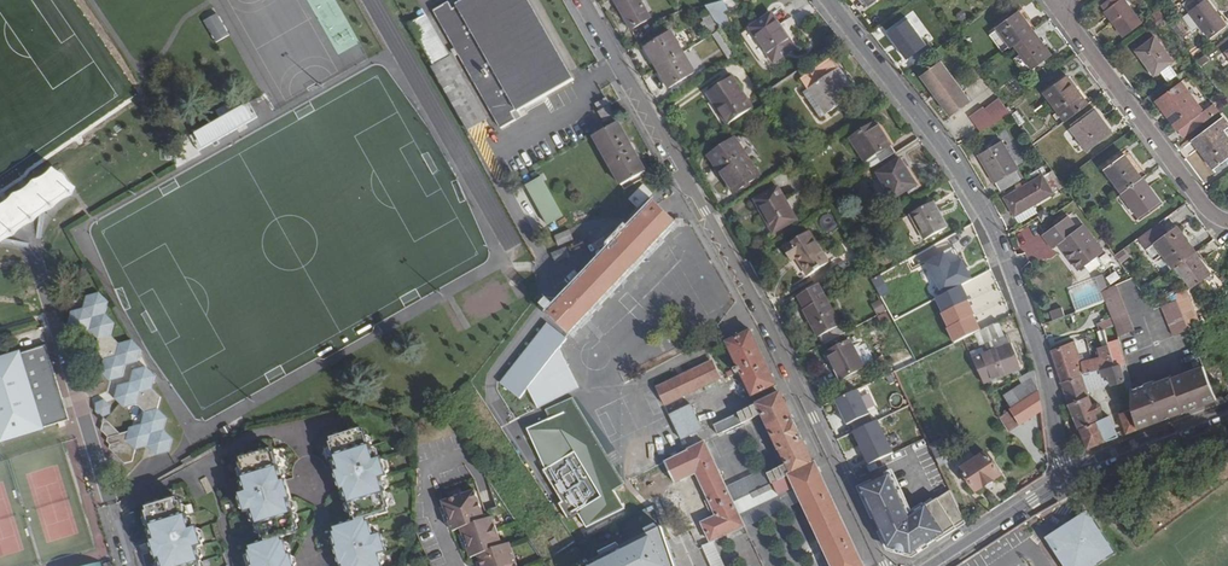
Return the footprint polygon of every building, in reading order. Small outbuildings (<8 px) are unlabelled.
[(435,10),(494,116),(501,129),(516,120),(512,113),(518,110),(519,111),(574,81),(528,0),(465,0),(458,4),(458,6),(452,9),(449,3),(435,10)] [(641,0),(615,0),(635,35),(654,23),(641,0)] [(1102,6),(1105,11),(1104,12),(1123,36),(1140,23),(1123,0),(1109,0),(1102,6)] [(1208,0),(1207,0),(1206,0),(1186,0),(1182,3),(1189,13),(1190,12),(1208,37),(1225,25),(1208,0)] [(724,1),(705,6),(721,30),(730,23),(724,13),(728,11),(724,1)] [(1165,4),(1157,10),(1163,18),(1171,12),(1165,4)] [(705,6),(693,9),(693,13),(699,12),(703,19),(713,36),(722,32),(721,30),(705,6)] [(1157,10),(1145,19),(1151,27),(1163,18),(1157,10)] [(1018,12),(997,28),(1010,46),(1012,48),(1015,46),(1033,32),(1018,12)] [(229,34),(218,14),(205,22),(216,42),(229,34)] [(741,35),(761,64),(770,58),(773,63),(795,48),(771,14),(741,35)] [(450,56),(426,15),(410,24),(434,65),(432,66),(468,130),(487,119),(451,56),(450,56)] [(946,41),(952,36),(943,25),(937,30),(946,41)] [(1010,46),(997,28),(989,35),(1002,52),(1010,46)] [(722,32),(713,36),(728,59),(736,54),(722,32)] [(1032,68),(1050,55),(1033,32),(1015,46),(1032,68)] [(646,48),(658,69),(684,54),(672,33),(646,48)] [(906,33),(905,33),(896,41),(899,45),(902,42),(909,36),(906,33)] [(899,45),(897,46),(913,67),(929,55),(913,34),(911,35),(909,36),(902,42),(899,45)] [(1172,62),(1154,38),(1137,51),(1137,52),(1155,75),(1160,71),(1168,82),(1177,75),(1169,64),(1172,62)] [(695,72),(684,54),(658,69),(670,87),(695,72)] [(1208,61),(1204,56),(1197,62),(1201,67),(1208,61)] [(856,95),(831,58),(800,79),(807,90),(803,93),(820,119),(856,95)] [(940,61),(921,76),(951,117),(971,102),(940,61)] [(710,92),(718,104),(715,106),(728,125),(753,109),(732,77),(710,92)] [(1046,93),(1045,93),(1058,111),(1066,121),(1089,104),(1068,77),(1046,93)] [(1178,131),(1191,122),(1196,129),(1218,113),(1212,105),(1211,106),(1202,112),(1180,83),(1156,101),(1178,131)] [(707,94),(715,106),(718,104),(710,92),(707,94)] [(598,110),(609,103),(606,98),(595,104),(598,110)] [(1010,114),(999,99),(985,110),(983,108),(970,118),(981,132),(995,123),(1010,114)] [(615,117),(610,106),(598,112),(604,123),(615,117)] [(1017,110),(1011,115),(1019,126),(1025,122),(1017,110)] [(1096,110),(1094,111),(1100,120),(1102,118),(1096,110)] [(1066,121),(1058,111),(1053,115),(1060,125),(1066,121)] [(1088,150),(1113,133),(1102,118),(1100,120),(1094,111),(1072,127),(1088,150)] [(1223,119),(1193,141),(1213,168),(1226,158),(1227,161),(1227,137),(1224,132),(1227,129),(1227,125),(1224,120),(1223,119)] [(621,186),(646,171),(618,122),(593,136),(621,186)] [(850,140),(869,169),(894,153),(876,123),(850,140)] [(1063,134),(1075,150),(1079,147),(1067,131),(1063,134)] [(760,176),(735,139),(709,157),(734,194),(760,176)] [(980,154),(979,155),(1001,192),(1021,180),(1015,171),(1017,170),(1000,142),(980,154)] [(1106,169),(1106,170),(1123,193),(1142,178),(1125,155),(1106,169)] [(919,190),(900,160),(877,174),(893,200),(906,192),(909,196),(919,190)] [(55,168),(0,206),(0,242),(72,192),(55,168)] [(1050,172),(1043,176),(1053,193),(1064,186),(1052,170),(1050,172)] [(543,176),(527,185),(548,225),(564,216),(543,176)] [(1043,176),(1005,197),(1015,215),(1053,193),(1043,176)] [(1140,216),(1160,201),(1142,178),(1123,193),(1140,216)] [(797,221),(779,188),(755,201),(774,234),(797,221)] [(948,229),(933,203),(910,216),(925,242),(948,229)] [(551,314),(555,320),(570,334),(677,223),(657,204),(551,314)] [(1077,229),(1068,217),(1045,236),(1054,247),(1059,243),(1079,267),(1080,269),(1103,250),(1083,225),(1077,229)] [(1156,243),(1174,268),(1176,266),(1195,253),(1195,252),(1177,227),(1156,243)] [(574,239),(570,230),(555,236),(559,245),(574,239)] [(828,262),(809,233),(784,249),(793,263),(797,261),(807,276),(828,262)] [(571,257),(567,247),(552,253),(556,262),(571,257)] [(1193,287),(1211,274),(1195,253),(1176,266),(1192,288),(1193,287)] [(1096,280),(1068,289),(1076,312),(1104,302),(1096,280)] [(804,310),(819,338),(823,346),(845,334),(841,326),(823,292),(819,284),(798,296),(801,303),(805,310),(804,310)] [(1102,291),(1106,301),(1112,317),(1115,326),(1118,337),(1134,331),(1117,285),(1102,291)] [(140,354),(141,350),(133,341),(131,342),(120,344),(112,336),(116,323),(106,313),(109,302),(101,293),(88,297),(85,309),(73,312),(70,323),(79,333),(90,330),(100,340),(97,350),(106,359),(102,371),(111,380),(123,377),(126,365),(138,362),(140,354)] [(871,305),(877,315),(886,310),(880,300),(871,305)] [(1162,306),(1173,335),(1189,329),(1183,313),(1178,300),(1162,306)] [(1054,312),(1056,317),(1065,314),(1063,308),(1054,312)] [(1191,309),(1183,313),(1189,329),(1191,333),(1197,327),(1191,309)] [(886,312),(877,317),(881,323),(889,318),(886,312)] [(1112,317),(1096,323),(1100,332),(1104,330),(1115,326),(1112,317)] [(1003,334),(1012,332),(1010,321),(1001,323),(1003,334)] [(549,323),(502,383),(522,398),(530,388),(539,409),(581,389),(559,349),(567,339),(549,323)] [(1002,335),(997,323),(975,334),(979,344),(1002,335)] [(1100,332),(1097,332),(1102,346),(1109,343),(1104,330),(1100,332)] [(751,397),(776,385),(750,331),(726,343),(737,366),(724,372),(727,379),(740,373),(751,397)] [(984,356),(982,349),(978,350),(977,346),(971,336),(964,340),(973,360),(984,356)] [(973,360),(984,385),(1019,371),(1006,337),(981,347),(982,349),(984,356),(973,360)] [(1119,340),(1109,343),(1116,365),(1120,364),(1124,380),(1127,404),(1132,404),(1132,387),(1132,384),(1125,362),(1119,340)] [(1075,341),(1051,349),(1063,382),(1081,374),(1086,372),(1102,369),(1116,365),(1109,343),(1102,346),(1099,347),(1101,356),(1103,361),(1094,362),(1093,358),(1083,361),(1075,341)] [(864,368),(850,342),(828,354),(842,380),(864,368)] [(69,420),(46,345),(0,360),(0,430),(3,440),(69,420)] [(712,362),(656,388),(665,405),(671,402),(719,379),(712,362)] [(1104,376),(1109,375),(1112,384),(1124,380),(1120,364),(1116,365),(1102,369),(1104,376)] [(1203,364),(1170,377),(1183,411),(1217,398),(1203,364)] [(149,370),(147,368),(135,371),(132,383),(120,386),(117,398),(125,406),(138,403),(147,412),(144,425),(131,428),(130,432),(122,434),(106,419),(103,430),(110,438),(109,442),(112,445),(111,448),(126,463),(133,461),(136,449),(149,445),(158,455),(170,451),(173,439),(164,430),(167,418),(158,409),(161,397),(153,389),(156,377),(149,370)] [(1086,372),(1081,374),(1087,391),(1112,384),(1109,375),(1104,376),(1102,369),(1086,372)] [(1012,409),(999,418),(1009,434),(1041,413),(1038,392),(1034,372),(1018,381),(1021,386),(1005,397),(1012,409)] [(1169,373),(1132,387),(1132,404),(1133,409),(1138,429),(1183,411),(1170,377),(1169,373)] [(1081,374),(1063,382),(1071,402),(1088,448),(1118,436),(1110,418),(1105,419),(1102,411),(1103,409),(1101,404),(1098,402),(1093,404),(1087,391),(1081,374)] [(815,464),(814,464),(806,449),(780,394),(720,423),(714,425),(719,434),(743,423),(743,424),(757,417),(762,415),(770,431),(779,450),(786,465),(782,467),(768,474),(767,474),(779,498),(796,490),(802,502),(832,565),(863,565),(815,464)] [(849,395),(841,399),(845,407),(853,403),(849,395)] [(573,398),(571,399),(583,425),(614,486),(623,481),(573,398)] [(110,402),(96,399),(94,412),(107,415),(110,402)] [(587,528),(625,509),(614,491),(616,490),(614,486),(583,425),(571,399),(546,410),(550,420),(528,429),(537,450),(546,469),(543,471),(562,502),(559,504),(569,520),(579,515),(587,528)] [(839,400),(822,408),(826,416),(843,408),(839,400)] [(691,404),(669,415),(682,440),(703,430),(691,404)] [(1133,409),(1121,413),(1128,433),(1138,429),(1133,409)] [(757,417),(765,433),(770,431),(762,415),(757,417)] [(883,442),(871,418),(846,431),(857,454),(883,442)] [(331,439),(332,442),(330,443),(339,472),(337,472),(342,490),(344,489),(353,518),(355,517),(356,522),(335,528),(336,532),(334,533),(337,548),(339,547),(343,565),(344,565),(345,565),(383,565),(380,554),(387,552),(382,534),(374,536),(369,522),(367,523),(366,519),(388,512),(387,508),(389,507),(384,493),(386,492),(382,478),(387,476),(382,458),(376,460),(372,446),(370,446),(365,432),(363,433),(362,429),(331,439)] [(929,444),(940,467),(944,465),(946,465),(948,468),(955,465),(942,438),(929,444)] [(665,461),(704,545),(714,541),(745,526),(726,486),(705,442),(694,448),(687,451),(665,461)] [(971,451),(977,460),(986,454),(980,445),(971,451)] [(240,459),(241,463),(239,464),(244,478),(242,479),(246,493),(240,495),(246,513),(252,511),(256,525),(258,524),(263,539),(265,538),(266,543),(250,547),(252,552),(250,552),(252,565),(297,565),(295,560),(293,561),(291,555),(289,556),(285,541),(283,542),(282,538),(297,533),(296,529),(298,528),(289,499),(291,499),(285,481),(283,482),(274,453),(272,454),(271,449),(240,459)] [(775,452),(782,467),(786,465),(779,450),(775,452)] [(976,493),(985,487),(1001,476),(986,454),(977,460),(961,470),(976,493)] [(878,471),(876,465),(868,468),(871,475),(878,471)] [(726,486),(745,526),(746,528),(802,502),(796,490),(779,498),(767,474),(768,474),(766,468),(726,486)] [(866,502),(889,550),(912,554),(965,520),(952,493),(912,519),(892,476),(868,487),(873,499),(866,502)] [(861,490),(866,502),(873,499),(868,487),(861,490)] [(507,544),(500,547),(488,518),(480,521),(468,491),(436,504),(448,533),(456,529),(468,558),(475,555),(480,565),(516,565),(507,544)] [(146,513),(155,542),(153,542),(158,560),(160,559),(162,565),(201,565),(200,563),(202,562),(197,548),(203,546),(197,528),(192,530),(187,516),(185,516),(181,502),(179,503),(177,498),(146,508),(147,512),(146,513)] [(1087,514),(1047,540),(1064,565),(1095,565),(1113,554),(1087,514)] [(661,526),(658,527),(656,523),(645,529),(649,536),(623,549),(619,542),(599,552),(603,559),(588,565),(674,565),(661,526)] [(713,565),(725,565),(714,541),(704,545),(713,565)]
